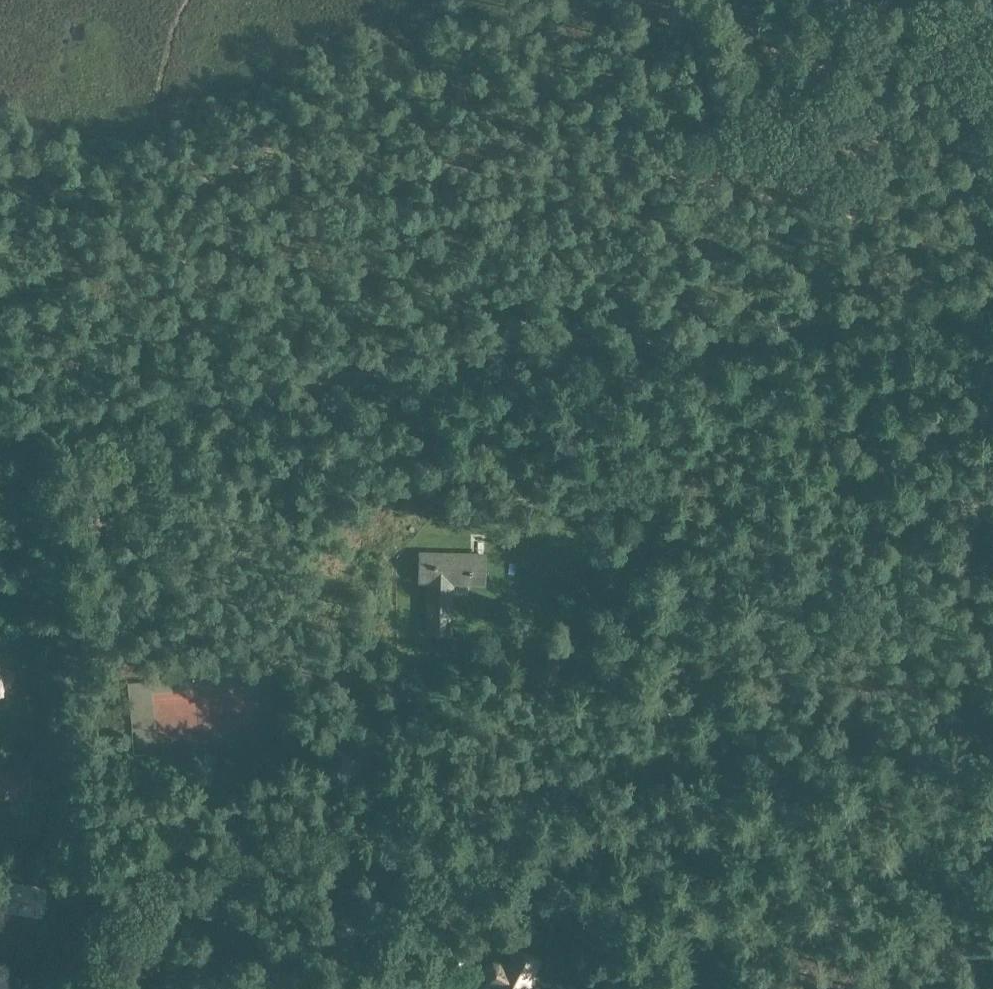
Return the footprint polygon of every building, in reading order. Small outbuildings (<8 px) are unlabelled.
[(427,633),(449,634),(451,582),(471,583),(472,555),(421,553),(420,571),(429,571),(427,633)] [(191,716),(196,736),(220,731),(223,743),(236,740),(233,729),(254,725),(250,711),(224,717),(223,708),(191,716)] [(46,889),(10,883),(6,910),(42,916),(46,889)] [(517,947),(496,988),(525,988),(540,959),(517,947)]
